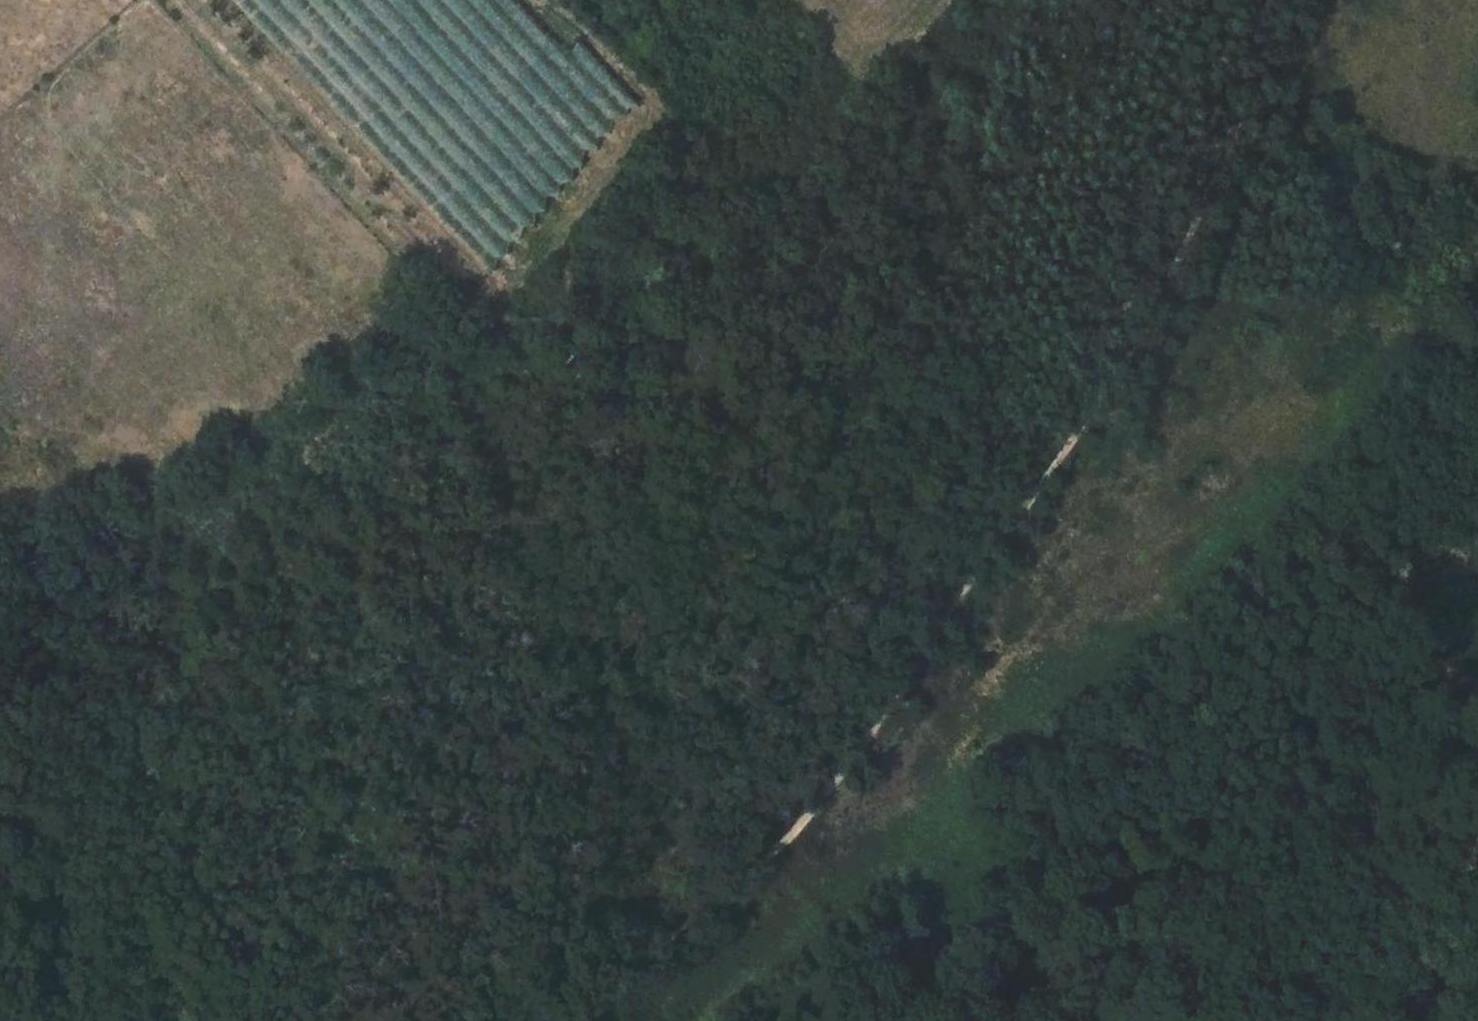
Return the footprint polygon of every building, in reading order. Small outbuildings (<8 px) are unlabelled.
[(629,113),(605,62),(572,77),(577,87),(581,85),(593,111),(577,119),(584,134),(629,113)]
